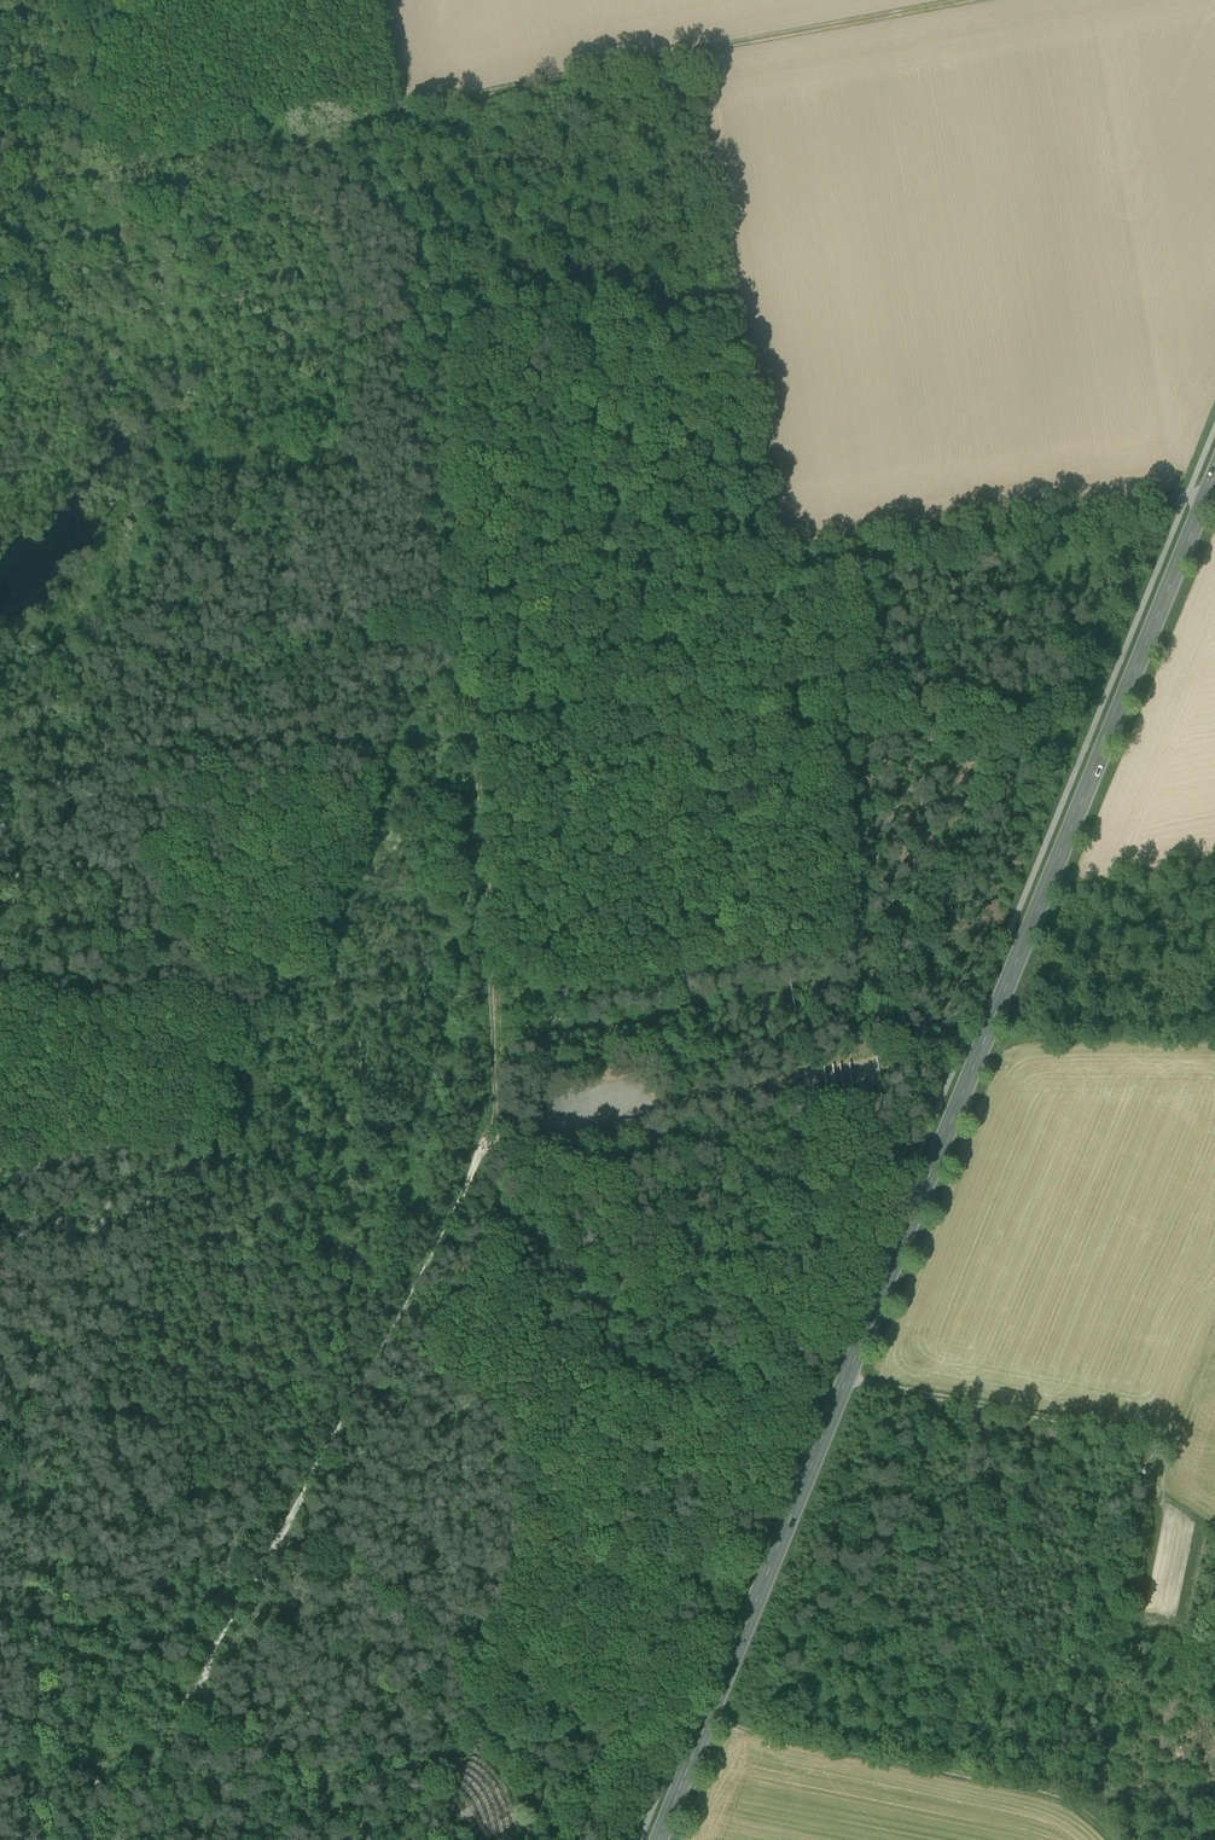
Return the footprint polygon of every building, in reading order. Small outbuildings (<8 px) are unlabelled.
[(885,978),(869,980),(871,996),(887,994),(885,978)] [(894,1057),(877,1060),(880,1076),(896,1073),(894,1057)] [(651,1118),(637,1120),(640,1138),(654,1136),(651,1118)]
